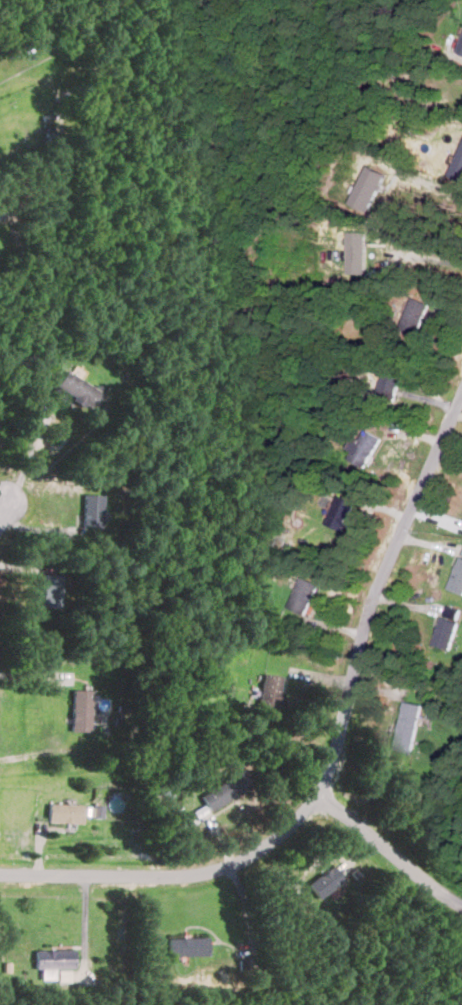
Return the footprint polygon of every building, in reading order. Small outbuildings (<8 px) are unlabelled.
[(346,229),(347,273),(366,273),(367,229),(346,229)] [(415,336),(429,305),(412,298),(398,328),(415,336)] [(375,399),(391,405),(402,375),(385,369),(375,399)] [(101,394),(64,370),(53,387),(90,410),(101,394)] [(352,458),(365,465),(379,440),(366,432),(352,458)] [(99,528),(100,496),(82,495),(80,527),(99,528)] [(326,526),(344,532),(354,502),(336,496),(326,526)] [(461,595),(461,558),(458,557),(447,590),(461,595)] [(59,575),(40,575),(40,610),(59,610),(59,575)] [(318,585),(301,577),(287,608),(304,615),(318,585)] [(456,623),(440,619),(433,646),(450,650),(456,623)] [(256,707),(274,711),(281,677),(263,674),(256,707)] [(88,732),(88,691),(70,691),(70,732),(88,732)] [(411,753),(421,705),(403,702),(394,750),(411,753)] [(199,794),(207,810),(249,788),(241,772),(199,794)] [(79,823),(79,805),(46,805),(46,823),(79,823)] [(306,884),(317,898),(342,880),(331,865),(306,884)] [(205,956),(205,938),(167,938),(167,956),(205,956)] [(73,950),(32,950),(32,969),(73,969),(73,950)] [(58,981),(70,981),(70,969),(58,969),(58,981)]
